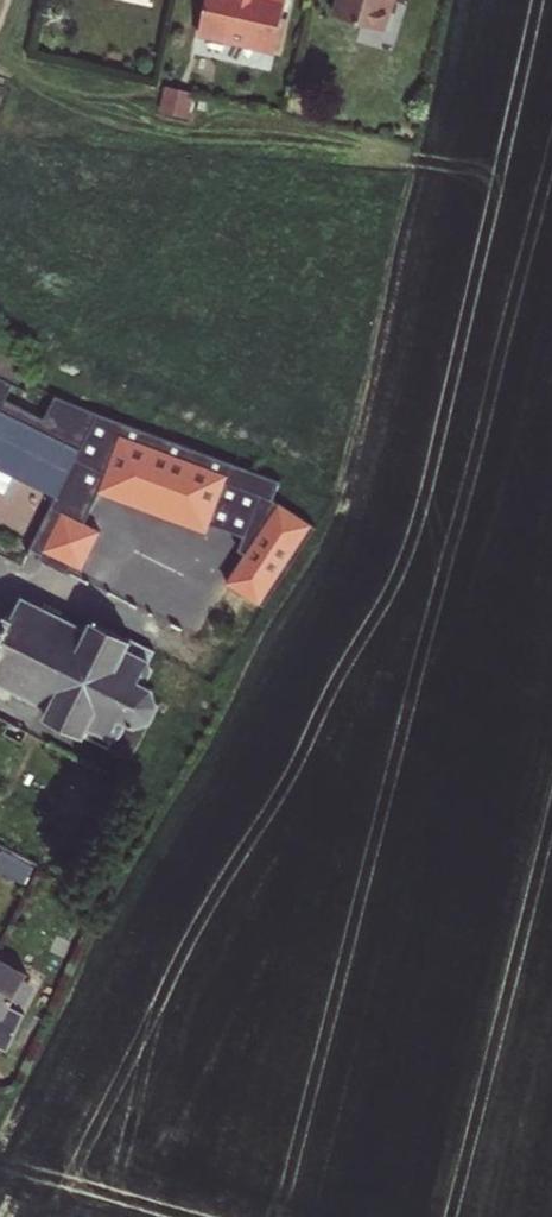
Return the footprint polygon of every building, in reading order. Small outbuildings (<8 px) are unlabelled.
[(192,27),(267,45),(278,0),(198,0),(192,27)] [(324,10),(374,26),(382,0),(328,0),(324,10)] [(0,377),(0,470),(55,496),(27,555),(67,573),(71,564),(83,569),(101,531),(85,523),(99,493),(208,533),(212,522),(245,533),(241,544),(239,549),(246,554),(227,583),(262,605),(313,526),(273,500),(281,480),(54,398),(44,418),(6,399),(13,384),(0,377)] [(3,688),(15,694),(36,704),(29,715),(36,718),(66,733),(117,757),(156,679),(137,669),(132,658),(136,649),(74,619),(69,630),(7,599),(0,613),(0,687),(3,688)] [(0,695),(0,701),(5,703),(10,705),(15,694),(3,688),(0,695)] [(36,704),(15,694),(10,705),(29,715),(36,704)] [(36,718),(30,731),(59,745),(66,733),(36,718)] [(0,964),(0,995),(12,970),(0,964)]
